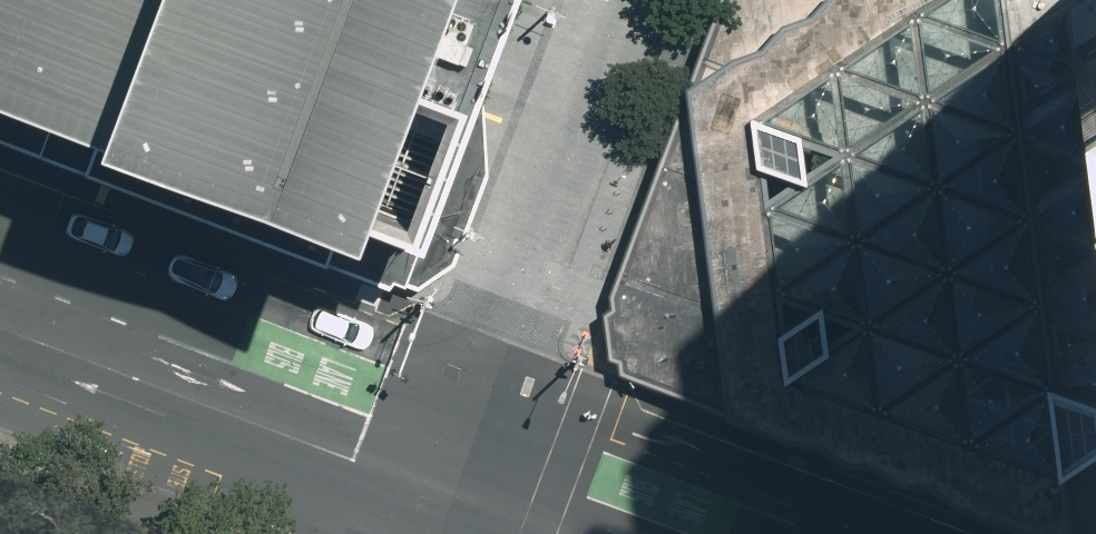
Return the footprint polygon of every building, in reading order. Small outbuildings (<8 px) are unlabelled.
[(187,154),(210,162),(252,178),(383,227),(420,242),(480,96),(491,68),(518,0),(0,0),(0,83),(11,88),(74,111),(133,134),(187,154)] [(604,303),(610,347),(613,368),(725,409),(1077,533),(1095,533),(1095,0),(718,0),(604,303)] [(419,290),(454,268),(488,175),(480,96),(420,242),(383,227),(252,178),(210,162),(187,154),(133,134),(74,111),(11,88),(0,83),(0,134),(419,290)]
